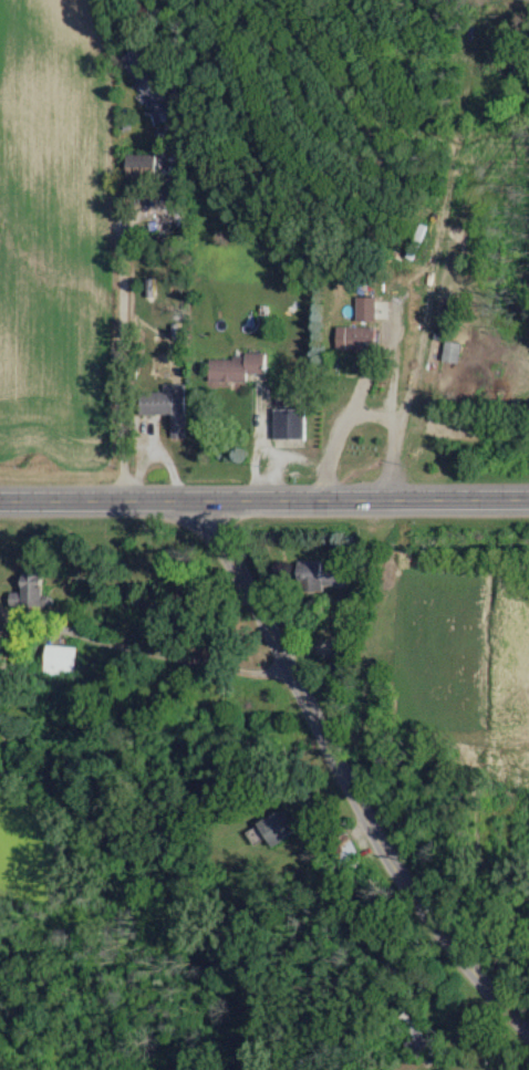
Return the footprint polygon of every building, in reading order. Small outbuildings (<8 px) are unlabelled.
[(127,153),(127,174),(156,174),(156,153),(127,153)] [(375,346),(375,324),(345,324),(345,346),(375,346)] [(266,353),(209,353),(209,378),(247,378),(247,370),(266,370),(266,353)] [(172,435),(185,435),(185,382),(163,382),(163,389),(141,390),(141,412),(172,412),(172,435)] [(277,436),(306,436),(306,407),(277,407),(277,436)] [(346,565),(324,566),(323,558),(298,559),(299,587),(347,585),(346,565)] [(44,604),(44,564),(25,564),(25,590),(13,590),(13,604),(44,604)] [(78,673),(78,644),(49,644),(49,673),(78,673)] [(271,845),(296,830),(282,808),(257,823),(271,845)] [(329,840),(340,862),(358,853),(347,831),(329,840)]
